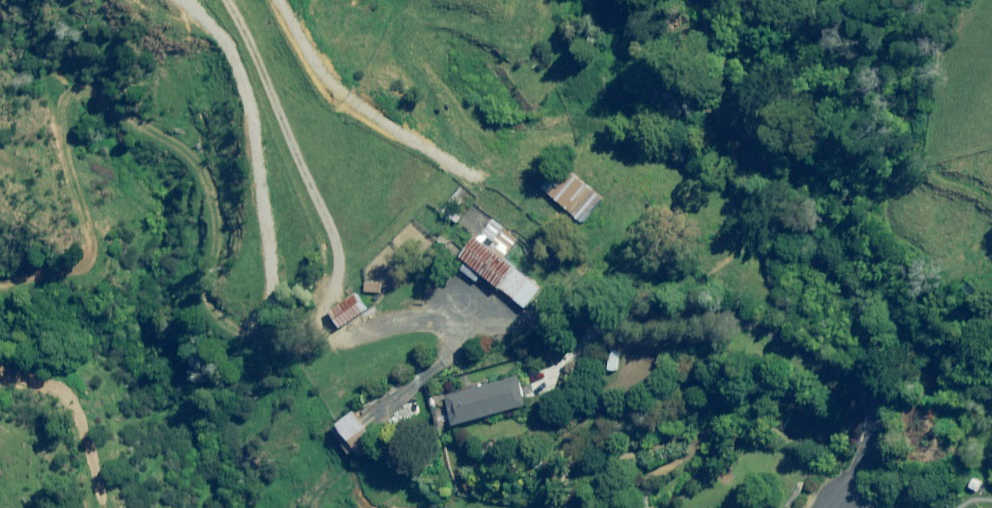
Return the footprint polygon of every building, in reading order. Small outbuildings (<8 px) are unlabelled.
[(600,195),(573,172),(563,184),(553,176),(543,187),(580,218),(600,195)] [(454,210),(446,205),(440,213),(456,225),(462,217),(454,210)] [(519,240),(495,220),(479,240),(469,232),(461,241),(469,247),(461,257),(527,309),(543,289),(504,259),(519,240)] [(383,278),(366,278),(366,293),(382,293),(383,278)] [(977,290),(966,296),(971,304),(982,297),(977,290)] [(368,311),(357,295),(331,312),(342,328),(368,311)] [(527,406),(519,377),(447,397),(455,426),(527,406)] [(382,444),(356,412),(334,431),(353,455),(360,449),(366,457),(382,444)] [(984,483),(970,479),(967,489),(982,493),(984,483)]
